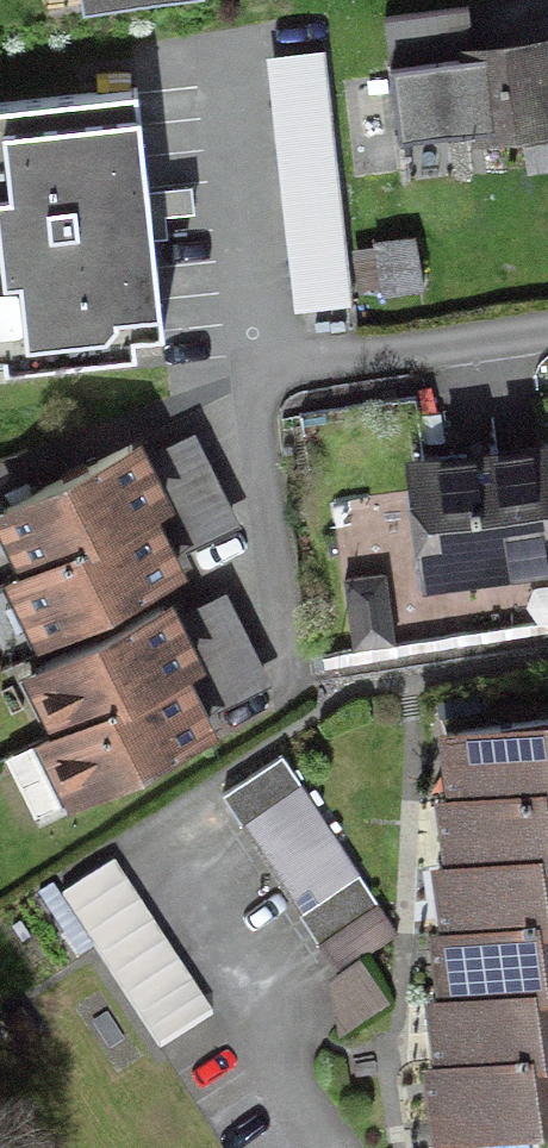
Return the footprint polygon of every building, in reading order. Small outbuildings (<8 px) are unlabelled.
[(547,117),(547,42),(484,50),(483,42),(395,54),(404,122),(477,113),(479,126),(547,117)] [(349,303),(325,49),(271,54),(295,308),(349,303)] [(139,89),(0,104),(0,280),(7,347),(165,330),(139,89)] [(155,542),(142,516),(158,508),(142,477),(128,448),(0,511),(30,571),(14,579),(43,639),(110,606),(112,610),(132,600),(130,596),(171,576),(155,542)] [(482,577),(547,568),(547,520),(539,451),(513,455),(418,467),(431,568),(480,562),(482,577)] [(174,755),(172,751),(203,736),(188,706),(174,677),(190,669),(189,668),(173,636),(160,608),(118,629),(116,624),(97,634),(99,638),(32,671),(61,730),(45,738),(45,739),(75,799),(130,771),(133,776),(174,755)] [(445,935),(433,937),(437,969),(442,1001),(430,1003),(434,1035),(438,1068),(426,1070),(431,1102),(435,1136),(547,1121),(547,722),(442,736),(447,769),(451,802),(439,804),(443,833),(448,868),(436,870),(440,904),(445,935)] [(392,934),(279,759),(219,797),(334,975),(394,937),(392,934)] [(165,1045),(213,1013),(114,864),(66,896),(165,1045)]
